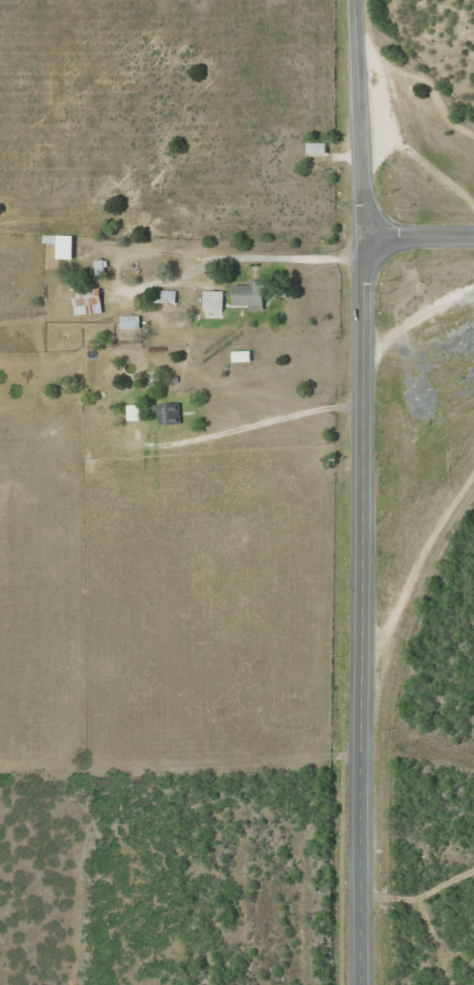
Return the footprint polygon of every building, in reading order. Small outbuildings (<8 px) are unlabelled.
[(307,142),(307,154),(326,154),(326,142),(307,142)] [(250,284),(232,284),(232,306),(263,306),(263,279),(250,279),(250,284)] [(73,313),(100,313),(100,283),(73,283),(73,313)] [(202,309),(222,309),(222,289),(202,289),(202,309)] [(159,302),(173,302),(173,290),(159,290),(159,302)] [(179,423),(179,403),(157,403),(157,423),(179,423)] [(139,418),(138,405),(128,405),(129,419),(139,418)]
